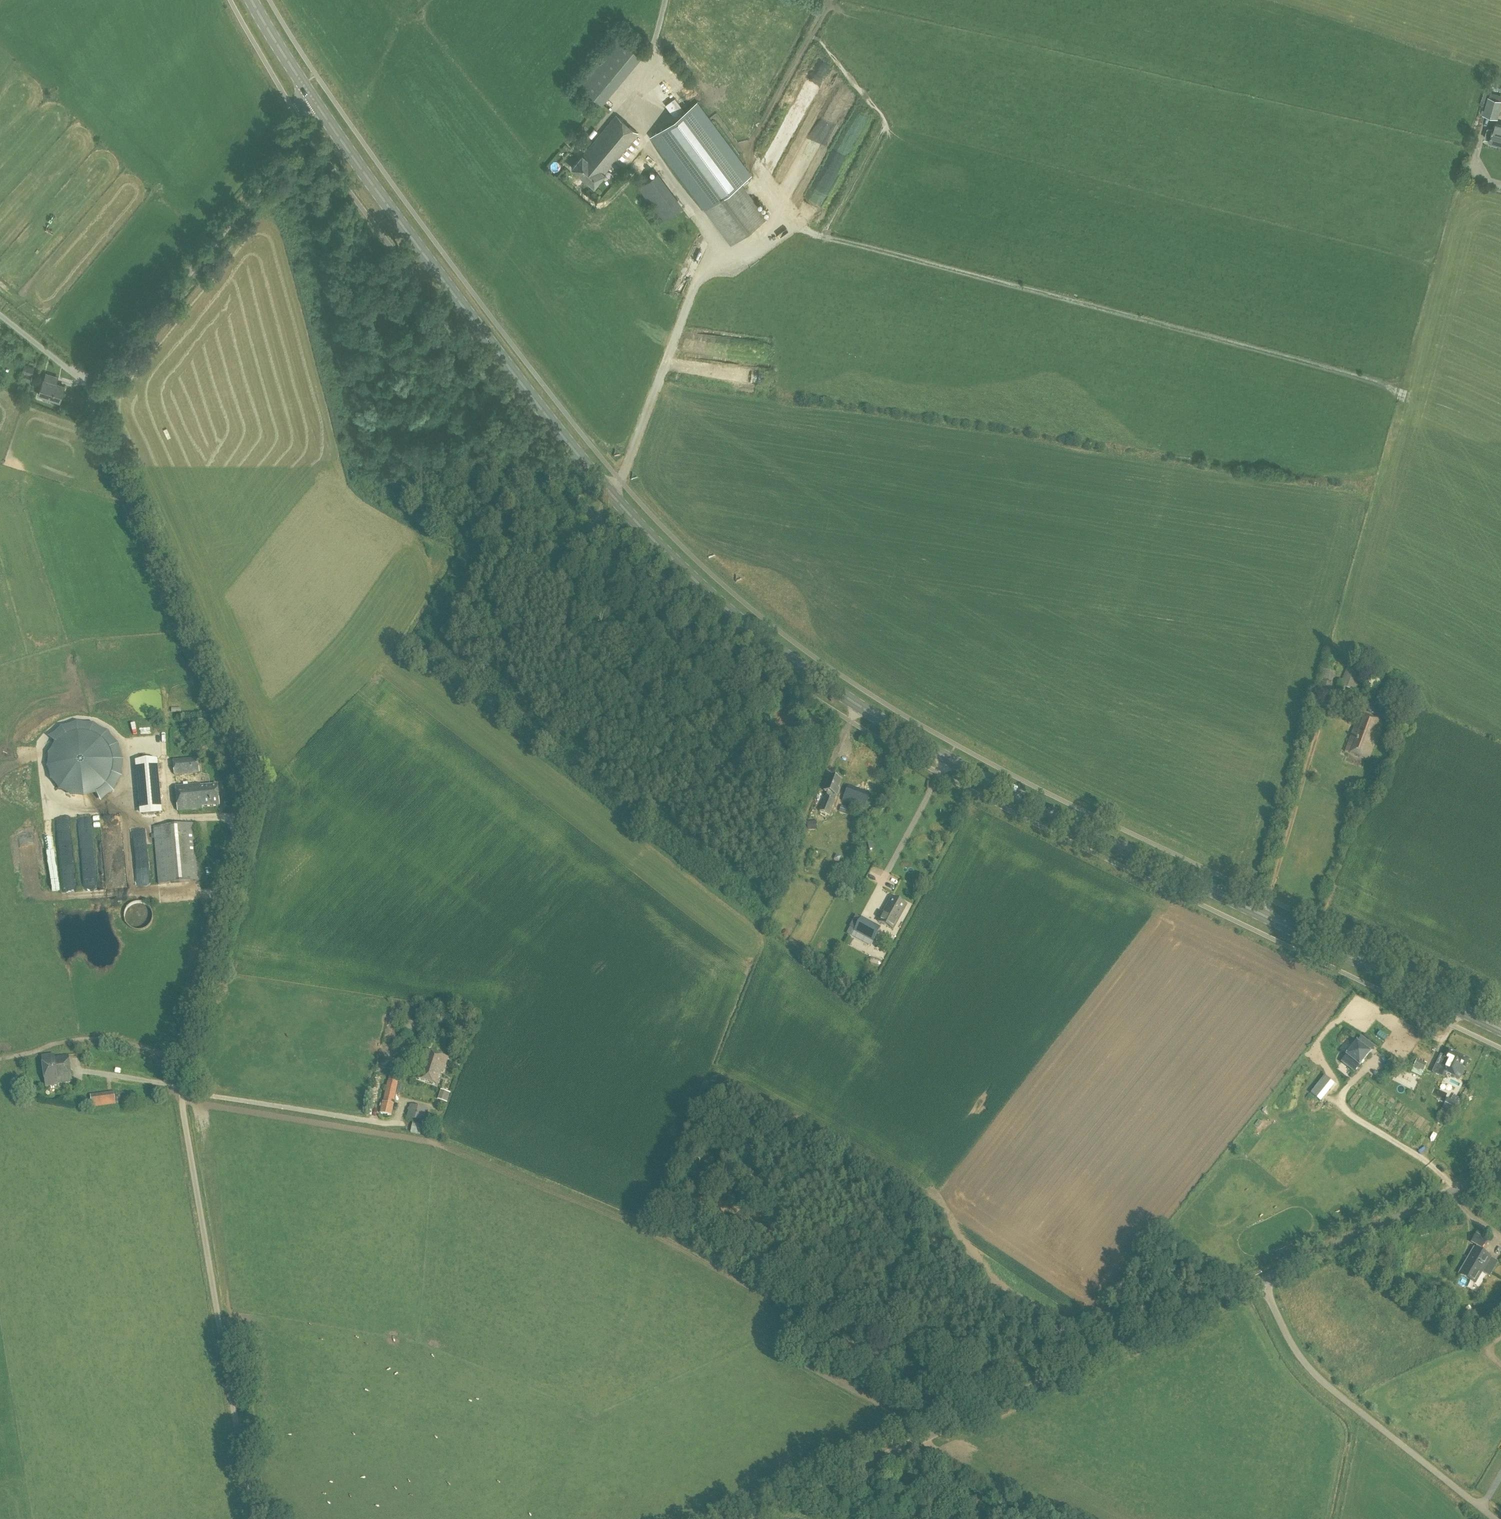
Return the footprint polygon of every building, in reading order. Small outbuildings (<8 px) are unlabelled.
[(578,82),(602,102),(642,54),(618,35),(578,82)] [(1481,104),(1484,105),(1489,86),(1486,85),(1481,104)] [(1498,118),(1500,107),(1500,99),(1487,96),(1482,114),(1498,118)] [(675,117),(652,135),(731,242),(765,217),(739,182),(751,173),(697,102),(685,111),(675,97),(665,104),(675,117)] [(720,120),(728,113),(718,100),(710,107),(720,120)] [(605,172),(631,139),(637,132),(616,114),(583,154),(582,153),(571,166),(594,185),(605,172)] [(577,115),(568,123),(576,132),(586,123),(577,115)] [(1489,142),(1500,146),(1500,124),(1496,122),(1494,129),(1492,128),(1489,139),(1490,139),(1489,142)] [(580,144),(584,139),(578,133),(573,139),(580,144)] [(25,363),(22,372),(26,373),(24,378),(30,380),(32,375),(34,367),(25,363)] [(64,385),(56,382),(58,376),(46,373),(44,379),(44,378),(39,394),(59,401),(64,385)] [(25,390),(21,393),(27,399),(31,395),(25,390)] [(1339,685),(1356,692),(1363,672),(1347,666),(1339,685)] [(1335,673),(1323,670),(1321,679),(1332,682),(1335,673)] [(1329,694),(1332,684),(1323,681),(1320,691),(1329,694)] [(1344,751),(1368,760),(1382,724),(1359,714),(1344,751)] [(137,737),(142,745),(148,742),(143,733),(137,737)] [(130,747),(128,735),(116,737),(118,749),(130,747)] [(198,758),(173,761),(174,776),(200,773),(198,758)] [(829,815),(836,795),(837,796),(839,789),(838,788),(841,781),(829,776),(824,790),(827,791),(820,811),(829,815)] [(1359,787),(1365,784),(1362,777),(1356,780),(1359,787)] [(201,786),(201,784),(176,786),(178,811),(202,809),(202,807),(219,806),(218,785),(201,786)] [(843,801),(854,806),(858,794),(847,790),(843,801)] [(142,807),(143,815),(159,814),(159,806),(142,807)] [(846,814),(848,809),(841,806),(839,811),(846,814)] [(158,884),(201,881),(195,823),(153,826),(158,884)] [(817,823),(808,824),(809,832),(818,831),(817,823)] [(827,871),(824,878),(830,881),(834,874),(827,871)] [(870,909),(880,914),(891,893),(881,887),(870,909)] [(893,929),(906,905),(892,897),(879,921),(893,929)] [(151,922),(152,918),(152,916),(151,913),(150,911),(148,908),(146,907),(143,906),(141,905),(139,905),(134,906),(132,907),(130,909),(128,911),(127,914),(126,916),(126,918),(127,921),(127,923),(129,926),(131,928),(134,930),(137,930),(140,931),(145,929),(147,928),(148,926),(150,924),(151,922)] [(862,917),(852,936),(870,946),(881,927),(862,917)] [(457,1016),(453,1028),(469,1033),(472,1021),(457,1016)] [(1346,1057),(1342,1063),(1354,1073),(1359,1067),(1359,1068),(1370,1054),(1369,1054),(1367,1052),(1371,1047),(1361,1038),(1357,1044),(1356,1043),(1345,1057),(1346,1057)] [(1441,1055),(1433,1072),(1442,1077),(1444,1072),(1447,1074),(1459,1079),(1464,1068),(1465,1068),(1469,1059),(1456,1053),(1448,1049),(1444,1057),(1441,1055)] [(419,1075),(418,1079),(437,1085),(438,1082),(442,1071),(444,1072),(448,1058),(425,1050),(423,1057),(425,1057),(419,1075)] [(58,1084),(54,1057),(54,1055),(42,1057),(46,1086),(58,1085),(58,1084)] [(68,1055),(54,1057),(58,1084),(72,1082),(68,1055)] [(1417,1059),(1413,1066),(1411,1072),(1421,1077),(1427,1063),(1417,1059)] [(389,1075),(388,1083),(396,1084),(398,1077),(389,1075)] [(1429,1090),(1430,1090),(1428,1093),(1442,1099),(1443,1096),(1447,1098),(1438,1117),(1447,1122),(1461,1097),(1453,1094),(1450,1099),(1448,1098),(1452,1089),(1434,1080),(1429,1090)] [(388,1083),(384,1102),(393,1104),(398,1085),(396,1084),(388,1083)] [(116,1104),(114,1091),(90,1094),(92,1107),(116,1104)] [(450,1102),(453,1093),(443,1091),(441,1100),(450,1102)] [(384,1102),(381,1114),(392,1116),(393,1112),(392,1112),(393,1104),(384,1102)] [(428,1108),(410,1104),(407,1118),(425,1121),(428,1108)] [(1472,1242),(1477,1245),(1475,1249),(1474,1248),(1459,1274),(1475,1283),(1481,1272),(1490,1277),(1498,1262),(1490,1257),(1479,1251),(1481,1247),(1485,1240),(1476,1235),(1472,1242)]
